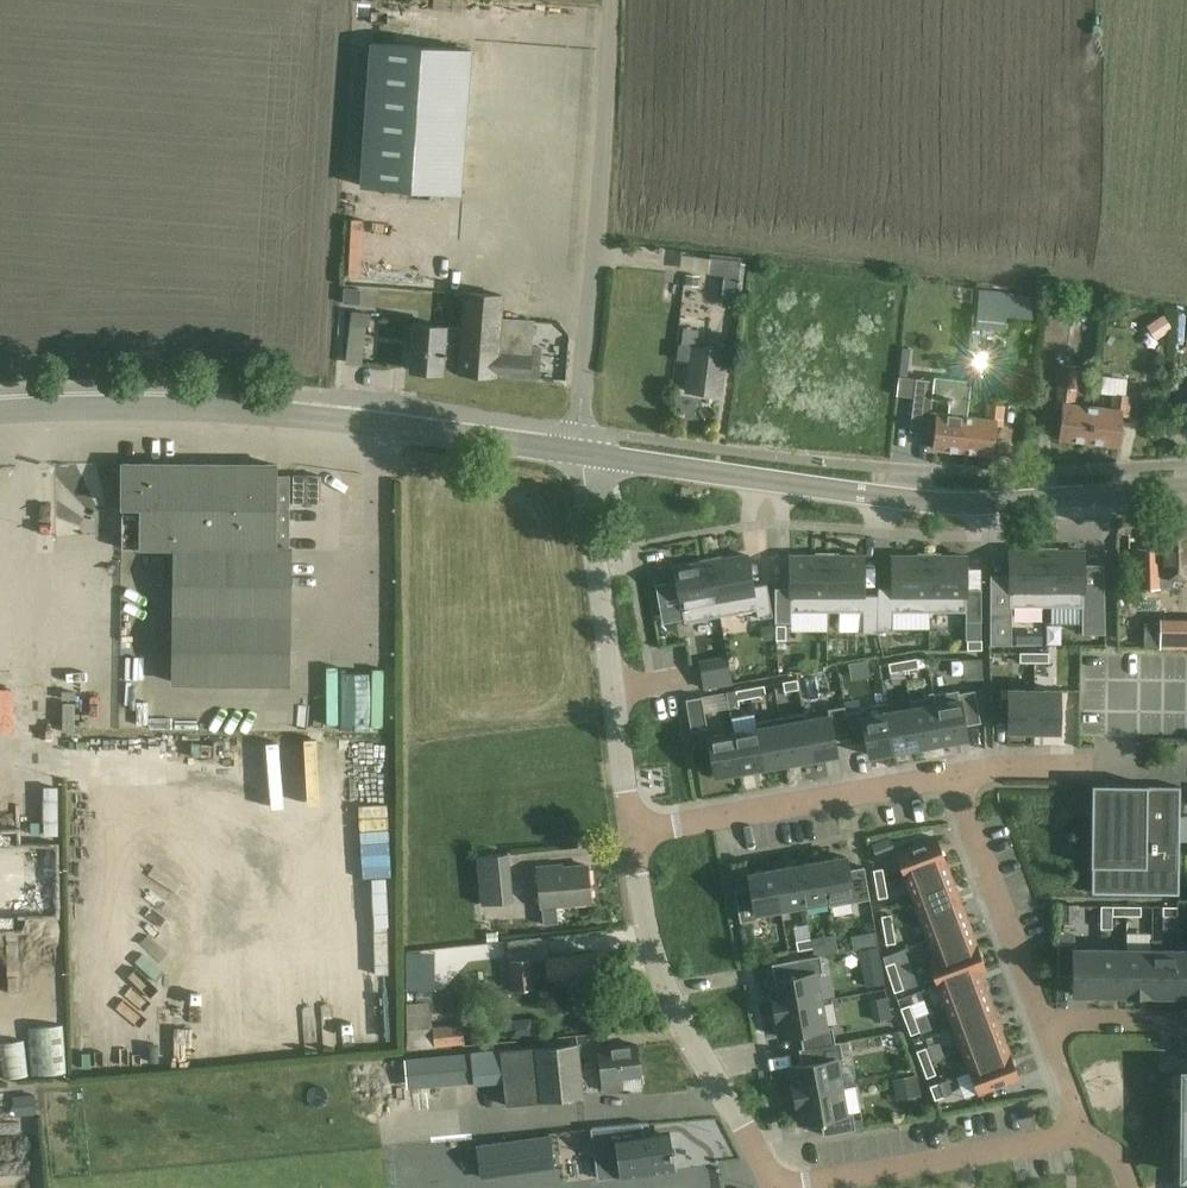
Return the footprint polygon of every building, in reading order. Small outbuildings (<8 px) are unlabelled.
[(363,187),(462,194),(472,54),(374,46),(363,187)] [(419,215),(418,194),(388,195),(389,216),(419,215)] [(742,265),(712,262),(710,278),(725,280),(722,308),(737,309),(742,265)] [(685,285),(697,286),(698,277),(686,276),(685,285)] [(1032,323),(1036,298),(980,291),(975,329),(996,330),(997,306),(1019,309),(1017,321),(1032,323)] [(497,376),(529,378),(536,378),(537,356),(531,356),(533,322),(501,319),(503,296),(465,293),(461,341),(459,373),(459,374),(497,377),(497,376)] [(1153,314),(1161,328),(1179,319),(1172,304),(1153,314)] [(358,313),(356,374),(399,375),(399,355),(371,354),(372,336),(382,336),(383,314),(358,313)] [(443,371),(459,373),(461,341),(445,339),(446,327),(412,325),(409,370),(443,373),(443,371)] [(692,345),(679,344),(677,360),(690,361),(686,391),(722,396),(728,352),(692,347),(692,345)] [(910,431),(929,433),(929,431),(935,431),(933,448),(963,452),(967,416),(971,380),(935,376),(934,380),(917,378),(910,431)] [(1059,438),(1089,442),(1093,407),(1075,404),(1076,389),(1059,387),(1056,408),(1062,409),(1059,438)] [(1112,409),(1093,407),(1089,442),(1119,446),(1123,416),(1129,417),(1131,396),(1113,394),(1112,409)] [(985,418),(967,416),(963,452),(993,455),(997,426),(1002,426),(1005,406),(987,404),(985,418)] [(122,548),(176,549),(174,682),(288,683),(290,549),(290,475),(276,475),(276,464),(122,463),(122,548)] [(1186,575),(1186,528),(1158,528),(1159,576),(1186,575)] [(1045,545),(1008,545),(1008,601),(1045,601),(1045,545)] [(1045,545),(1045,601),(1082,601),(1082,622),(1096,622),(1096,589),(1082,590),(1081,545),(1045,545)] [(747,554),(711,561),(721,616),(757,609),(758,618),(773,616),(767,583),(753,586),(747,554)] [(864,555),(827,556),(828,611),(864,611),(864,631),(879,631),(879,629),(879,594),(865,594),(864,555)] [(775,587),(775,622),(792,622),(792,611),(828,611),(827,556),(790,556),(790,587),(775,587)] [(893,610),(929,610),(929,556),(893,556),(893,587),(879,587),(879,594),(879,629),(894,629),(893,610)] [(964,556),(929,556),(929,610),(966,610),(966,620),(982,620),(982,587),(967,587),(967,556),(964,556)] [(711,561),(675,567),(685,622),(721,616),(711,561)] [(1180,620),(1161,620),(1161,623),(1160,647),(1179,648),(1180,620)] [(995,622),(995,632),(1009,632),(1009,622),(995,622)] [(775,637),(773,624),(765,626),(767,639),(775,637)] [(776,639),(786,639),(786,625),(776,625),(776,639)] [(982,649),(982,639),(968,640),(968,649),(982,649)] [(1035,652),(1020,652),(1020,662),(1035,662),(1035,652)] [(1049,652),(1035,652),(1035,662),(1049,662),(1049,652)] [(917,657),(903,660),(905,670),(919,667),(917,657)] [(891,672),(905,670),(903,660),(889,663),(891,672)] [(798,678),(783,681),(785,691),(799,688),(798,678)] [(19,680),(3,681),(4,722),(20,722),(19,680)] [(750,687),(752,697),(766,694),(765,685),(750,687)] [(738,699),(752,697),(750,687),(736,689),(738,699)] [(1034,730),(1035,689),(1009,689),(1009,730),(1034,730)] [(1060,690),(1035,689),(1034,730),(1059,731),(1060,690)] [(934,694),(935,703),(942,742),(967,738),(965,725),(981,722),(975,690),(958,693),(958,690),(934,694)] [(924,698),(910,700),(912,708),(918,746),(942,742),(935,703),(934,694),(933,691),(924,693),(924,698)] [(686,698),(692,730),(708,728),(703,696),(686,698)] [(863,710),(846,713),(850,738),(852,745),(867,742),(870,755),(895,751),(888,712),(886,703),(862,707),(863,710)] [(829,715),(805,719),(812,758),(837,754),(835,741),(850,738),(846,713),(845,706),(828,709),(829,715)] [(912,708),(888,712),(895,751),(918,746),(912,708)] [(788,762),(812,758),(805,719),(804,713),(780,717),(788,762)] [(757,722),(758,728),(764,766),(788,762),(780,717),(757,722)] [(758,728),(733,732),(740,771),(764,766),(758,728)] [(716,775),(740,771),(733,732),(709,736),(716,775)] [(1091,865),(1091,892),(1179,893),(1179,785),(1147,785),(1147,783),(1090,783),(1090,865),(1091,865)] [(905,876),(906,876),(946,861),(945,861),(946,861),(937,837),(896,853),(905,876)] [(482,904),(514,901),(509,852),(477,855),(482,904)] [(866,867),(849,870),(847,856),(823,861),(830,901),(831,907),(871,900),(866,867)] [(805,905),(830,901),(823,861),(798,865),(805,905)] [(946,861),(906,876),(913,897),(953,882),(946,861)] [(591,902),(587,865),(557,868),(556,866),(537,868),(541,906),(591,902)] [(798,865),(774,869),(781,909),(805,905),(798,865)] [(873,869),(876,883),(886,882),(883,868),(873,869)] [(757,913),(781,909),(774,869),(749,874),(751,886),(736,889),(741,921),(758,919),(757,913)] [(886,882),(876,883),(878,898),(888,896),(886,882)] [(921,918),(961,903),(953,882),(913,897),(921,918)] [(961,903),(921,918),(929,939),(969,924),(961,903)] [(1112,915),(1127,915),(1127,905),(1112,905),(1112,915)] [(1127,905),(1127,915),(1141,916),(1141,905),(1127,905)] [(1178,906),(1163,906),(1163,916),(1178,916),(1178,906)] [(0,922),(0,945),(21,944),(21,956),(55,955),(54,908),(25,909),(25,922),(0,922)] [(894,928),(891,914),(881,916),(884,930),(894,928)] [(937,960),(977,945),(969,924),(929,939),(937,960)] [(441,975),(439,927),(414,928),(415,975),(441,975)] [(896,942),(894,928),(884,930),(886,944),(896,942)] [(876,931),(868,932),(870,945),(878,944),(876,931)] [(834,934),(811,938),(813,947),(814,955),(837,951),(834,934)] [(813,947),(811,938),(796,940),(798,950),(813,947)] [(1074,975),(1074,994),(1100,994),(1100,949),(1075,949),(1075,943),(1058,942),(1058,975),(1074,975)] [(977,944),(977,945),(937,960),(929,962),(938,986),(979,970),(986,968),(977,944)] [(860,950),(863,965),(880,962),(878,947),(860,950)] [(1100,949),(1100,994),(1126,995),(1126,949),(1100,949)] [(1126,995),(1152,995),(1152,950),(1126,949),(1126,995)] [(1152,950),(1152,995),(1178,995),(1179,950),(1152,950)] [(1179,950),(1178,995),(1186,995),(1186,950),(1179,950)] [(579,981),(597,979),(595,953),(558,956),(559,957),(545,958),(547,983),(561,982),(561,987),(580,985),(579,981)] [(775,1009),(822,1001),(817,974),(823,973),(820,956),(788,962),(791,977),(770,981),(775,1009)] [(533,987),(531,959),(512,961),(514,989),(533,987)] [(900,975),(895,961),(886,964),(890,978),(900,975)] [(979,970),(938,986),(946,1007),(986,992),(979,970)] [(904,989),(900,975),(890,978),(894,992),(904,989)] [(954,1028),(994,1012),(986,992),(946,1007),(954,1028)] [(434,1000),(408,1003),(408,1049),(436,1046),(436,1047),(465,1043),(463,1023),(434,1026),(434,1000)] [(822,1001),(775,1009),(780,1037),(801,1034),(803,1049),(809,1048),(836,1043),(833,1027),(826,1028),(822,1001)] [(469,1002),(448,1004),(449,1015),(470,1013),(469,1002)] [(906,1021),(915,1017),(910,1004),(900,1008),(906,1021)] [(994,1012),(954,1028),(961,1049),(1002,1033),(994,1012)] [(26,1068),(56,1067),(54,1017),(23,1019),(26,1068)] [(921,1031),(915,1017),(906,1021),(911,1035),(921,1031)] [(969,1070),(1010,1054),(1002,1033),(961,1049),(969,1070)] [(13,1071),(12,1034),(0,1034),(0,1071),(13,1071)] [(843,1059),(840,1042),(836,1043),(809,1048),(812,1063),(801,1066),(790,1067),(795,1096),(842,1087),(837,1060),(843,1059)] [(582,1096),(577,1044),(535,1048),(535,1047),(500,1050),(472,1053),(475,1084),(503,1081),(506,1105),(541,1102),(541,1100),(582,1096)] [(637,1045),(599,1049),(603,1091),(623,1089),(622,1078),(641,1076),(637,1045)] [(921,1063),(931,1060),(926,1047),(916,1050),(921,1063)] [(427,1086),(464,1082),(461,1054),(424,1058),(427,1086)] [(1010,1054),(969,1070),(968,1070),(978,1093),(1019,1077),(1010,1054)] [(937,1074),(931,1060),(921,1063),(927,1077),(937,1074)] [(945,1096),(939,1082),(930,1086),(935,1100),(945,1096)] [(842,1087),(795,1096),(800,1124),(821,1120),(823,1136),(856,1130),(853,1113),(846,1114),(842,1087)] [(649,1123),(592,1128),(599,1178),(622,1174),(622,1177),(674,1169),(672,1155),(675,1155),(674,1149),(671,1149),(669,1135),(668,1131),(650,1134),(644,1134),(643,1125),(649,1125),(649,1123)] [(482,1177),(554,1167),(550,1137),(478,1147),(482,1177)]
